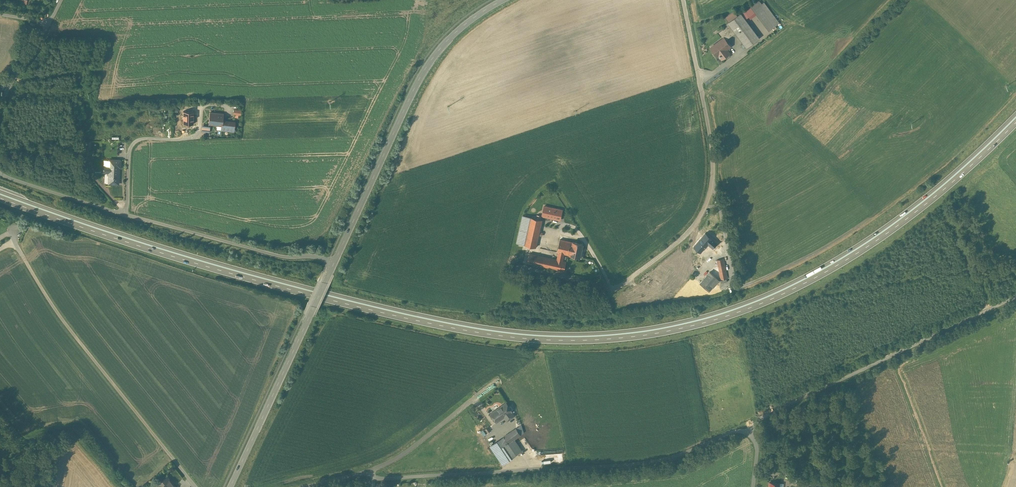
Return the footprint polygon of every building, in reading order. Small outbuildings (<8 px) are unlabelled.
[(751,6),(752,5),(758,13),(770,30),(777,24),(776,24),(762,4),(759,0),(758,0),(750,6),(751,6)] [(764,2),(762,4),(776,24),(779,22),(764,2)] [(751,6),(745,10),(749,16),(752,14),(754,16),(758,13),(752,5),(751,6)] [(745,10),(741,13),(745,19),(749,16),(745,10)] [(734,11),(725,17),(729,22),(728,22),(730,24),(732,27),(744,43),(747,47),(759,38),(745,19),(741,13),(740,13),(737,16),(734,11)] [(36,30),(25,23),(22,27),(33,34),(36,30)] [(732,27),(730,24),(719,32),(723,38),(724,39),(734,32),(731,28),(732,27)] [(723,38),(712,46),(715,52),(715,53),(717,56),(719,55),(722,59),(729,53),(726,49),(730,46),(728,44),(726,40),(725,40),(724,39),(723,38)] [(193,111),(184,111),(183,124),(193,124),(193,111)] [(223,114),(210,112),(209,124),(222,126),(222,121),(223,114)] [(222,121),(222,126),(221,130),(233,131),(234,123),(222,121)] [(94,169),(89,158),(82,160),(87,172),(94,169)] [(112,166),(109,166),(102,166),(102,171),(109,172),(109,176),(110,176),(110,183),(118,183),(119,167),(119,166),(112,166)] [(559,206),(545,203),(543,215),(560,219),(562,210),(558,209),(559,206)] [(542,219),(528,216),(522,244),(536,247),(542,219)] [(712,239),(705,233),(694,246),(701,252),(703,254),(710,246),(715,250),(719,245),(712,239)] [(557,260),(529,253),(527,262),(564,270),(566,262),(562,261),(564,253),(570,255),(573,242),(560,239),(557,252),(559,252),(557,260)] [(573,242),(570,255),(580,257),(583,244),(573,242)] [(723,258),(717,260),(718,266),(716,266),(718,277),(720,277),(721,279),(727,278),(723,258)] [(719,279),(710,271),(700,283),(709,291),(719,279)] [(506,402),(502,405),(497,409),(502,417),(504,416),(506,418),(510,416),(511,417),(514,415),(511,411),(512,410),(511,410),(513,409),(510,405),(509,406),(506,402)] [(497,409),(496,409),(490,413),(496,421),(502,417),(497,409)] [(516,428),(504,436),(508,443),(521,434),(516,428)] [(508,443),(504,436),(490,445),(503,463),(516,454),(508,443)] [(158,483),(159,483),(154,486),(176,486),(167,476),(158,483)]
